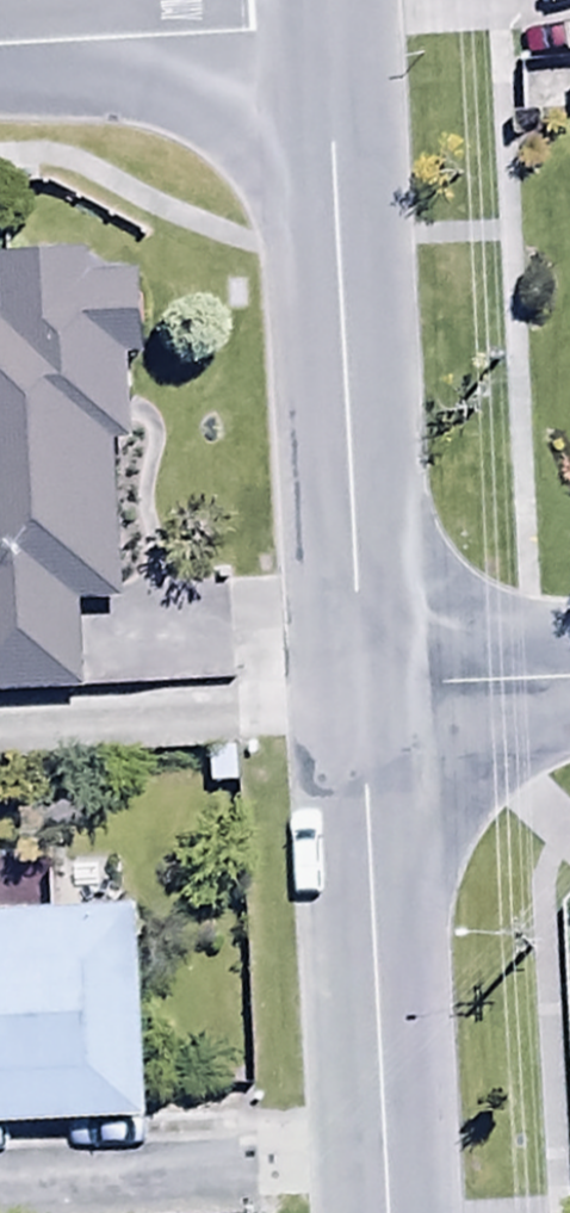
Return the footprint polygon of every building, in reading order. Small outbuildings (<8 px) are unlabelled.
[(78,695),(75,605),(117,603),(112,448),(126,447),(123,359),(141,358),(138,273),(78,275),(77,251),(0,253),(0,698),(78,695)] [(138,1124),(131,910),(0,914),(0,1129),(138,1124)]
